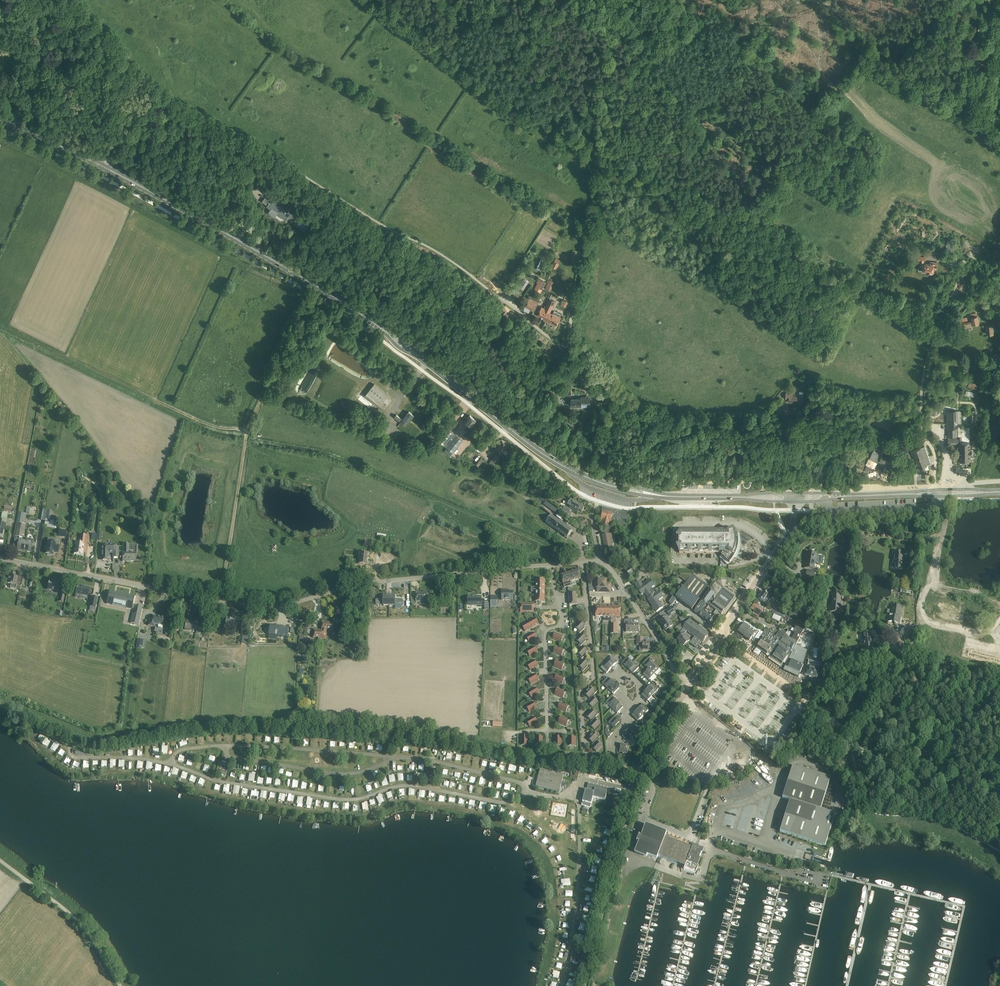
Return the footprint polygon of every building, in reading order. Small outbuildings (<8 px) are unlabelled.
[(256,180),(254,182),(265,190),(267,188),(256,180)] [(270,201),(270,200),(266,197),(262,202),(263,202),(267,205),(267,206),(270,209),(271,208),(278,212),(277,213),(285,219),(289,214),(286,213),(288,210),(282,205),(282,206),(276,202),(272,198),(270,201)] [(948,240),(945,251),(953,253),(956,242),(948,240)] [(937,262),(932,262),(925,261),(925,257),(918,256),(918,260),(921,260),(920,266),(922,266),(922,269),(923,269),(923,270),(928,271),(928,273),(933,274),(933,268),(937,269),(937,262)] [(554,261),(551,267),(556,269),(559,264),(558,263),(560,260),(556,258),(554,261)] [(525,277),(518,287),(524,290),(530,280),(525,277)] [(539,279),(535,288),(541,291),(546,283),(539,279)] [(545,288),(551,291),(555,282),(549,279),(545,288)] [(530,298),(524,310),(528,313),(530,309),(534,311),(538,302),(530,298)] [(552,310),(554,306),(556,302),(550,299),(546,306),(545,306),(544,308),(542,307),(537,315),(546,319),(548,314),(549,312),(550,309),(551,309),(552,310)] [(549,312),(551,309),(550,309),(549,312),(548,314),(546,319),(549,321),(548,322),(556,326),(561,316),(560,316),(561,314),(554,311),(553,314),(549,312)] [(979,323),(978,318),(977,316),(976,313),(970,314),(971,317),(970,317),(970,320),(968,321),(967,317),(960,319),(961,327),(972,324),(979,323)] [(993,333),(993,332),(993,325),(985,326),(986,334),(993,333)] [(393,399),(386,393),(374,384),(366,395),(385,410),(393,399)] [(796,395),(789,394),(789,393),(786,393),(785,399),(789,399),(789,402),(795,402),(795,403),(802,404),(803,395),(796,394),(796,395)] [(581,403),(590,403),(590,397),(581,397),(581,399),(571,399),(571,406),(581,405),(581,403)] [(786,415),(786,409),(786,407),(777,406),(776,415),(786,415)] [(957,411),(946,411),(947,428),(958,428),(957,411)] [(401,422),(406,426),(414,416),(409,412),(403,420),(401,422)] [(468,432),(476,420),(470,415),(464,422),(467,424),(464,429),(468,432)] [(444,450),(450,455),(463,440),(447,428),(437,441),(440,443),(437,446),(440,448),(443,445),(446,448),(444,450)] [(970,461),(970,456),(974,456),(974,449),(970,449),(970,442),(969,436),(948,437),(948,444),(960,444),(960,451),(959,451),(959,455),(959,461),(970,461)] [(501,454),(508,447),(505,445),(506,444),(503,442),(496,449),(499,452),(499,453),(498,455),(496,454),(491,461),(496,464),(498,461),(497,460),(500,456),(499,456),(501,454)] [(711,442),(694,443),(695,456),(712,455),(711,442)] [(854,444),(849,446),(852,452),(852,451),(853,453),(858,451),(854,444)] [(927,464),(930,463),(925,446),(921,448),(921,447),(916,449),(915,449),(904,453),(907,460),(908,459),(909,463),(908,464),(909,466),(907,467),(908,470),(914,468),(915,469),(918,467),(919,468),(927,465),(927,464)] [(892,468),(895,460),(890,458),(892,453),(884,450),(883,451),(874,448),(870,458),(879,462),(880,461),(888,464),(887,466),(892,468)] [(882,471),(883,471),(870,465),(870,464),(868,463),(865,468),(864,473),(866,474),(865,476),(866,477),(872,477),(877,477),(881,476),(880,472),(881,472),(882,472),(882,471)] [(335,503),(341,508),(343,506),(338,500),(335,503)] [(584,508),(578,504),(570,500),(568,505),(571,507),(570,508),(578,512),(579,511),(582,512),(584,508)] [(565,506),(562,512),(568,515),(571,510),(565,506)] [(626,514),(627,512),(604,508),(601,521),(596,521),(596,524),(600,525),(608,527),(609,523),(626,526),(628,515),(626,514)] [(572,531),(551,515),(546,522),(560,533),(562,531),(568,536),(572,531)] [(18,522),(18,523),(15,536),(22,537),(22,535),(23,536),(25,524),(23,524),(21,524),(22,518),(17,517),(16,522),(18,522)] [(736,531),(735,529),(725,534),(724,532),(682,532),(682,534),(678,534),(678,538),(679,538),(679,546),(676,546),(677,548),(679,554),(684,554),(689,554),(700,554),(705,554),(716,553),(723,553),(721,555),(726,560),(730,564),(732,561),(734,558),(736,559),(738,555),(740,551),(740,546),(741,542),(740,537),(739,533),(737,534),(737,533),(736,531)] [(603,535),(605,550),(611,549),(610,540),(612,540),(611,533),(603,535)] [(74,554),(83,555),(83,551),(86,551),(88,536),(85,536),(85,540),(80,539),(80,543),(76,542),(74,554)] [(31,552),(32,547),(33,541),(27,540),(27,541),(19,539),(17,549),(31,552)] [(56,552),(58,553),(60,541),(56,540),(55,543),(48,542),(47,546),(46,546),(45,546),(45,550),(45,551),(46,551),(46,554),(48,554),(47,555),(51,556),(51,555),(53,555),(54,551),(56,552)] [(118,547),(117,547),(117,544),(101,544),(101,561),(109,561),(109,553),(113,553),(113,557),(118,557),(118,556),(118,551),(118,547)] [(138,545),(130,545),(130,544),(123,544),(123,551),(118,551),(118,556),(123,556),(123,561),(131,561),(131,560),(136,560),(136,553),(138,553),(138,545)] [(804,567),(804,568),(815,569),(815,566),(814,565),(814,563),(823,564),(824,556),(820,556),(820,555),(812,554),(812,553),(804,552),(804,557),(807,557),(805,567),(804,567)] [(902,565),(904,552),(893,552),(893,555),(894,555),(893,565),(896,565),(896,568),(900,569),(904,570),(905,565),(902,565)] [(359,564),(367,565),(368,554),(360,553),(359,564)] [(566,582),(563,583),(564,588),(572,586),(571,581),(581,578),(578,569),(569,571),(570,575),(569,575),(570,577),(565,579),(566,582)] [(560,574),(563,583),(566,582),(565,579),(570,577),(569,575),(570,575),(569,571),(560,574)] [(23,586),(25,578),(15,576),(16,573),(10,572),(10,576),(8,576),(7,583),(11,584),(10,588),(16,589),(17,585),(23,586)] [(675,598),(692,610),(709,586),(692,574),(691,576),(687,582),(675,598)] [(60,592),(61,582),(49,579),(47,590),(60,592)] [(544,601),(545,587),(545,580),(536,579),(536,601),(544,601)] [(597,588),(597,592),(606,592),(606,591),(611,591),(611,584),(606,583),(606,580),(598,580),(598,588),(597,588)] [(653,591),(651,588),(654,586),(650,580),(642,585),(640,581),(635,585),(642,595),(645,593),(647,596),(653,591)] [(781,589),(775,584),(771,581),(768,586),(765,590),(769,593),(772,589),(778,594),(781,589)] [(736,596),(723,587),(716,582),(711,589),(702,601),(720,614),(721,615),(725,610),(726,610),(729,605),(736,596)] [(82,587),(82,585),(78,584),(76,594),(75,597),(80,598),(80,594),(88,596),(89,588),(82,587)] [(513,600),(513,591),(509,591),(509,590),(502,590),(502,600),(513,600)] [(110,591),(107,604),(113,605),(115,592),(110,591)] [(662,608),(658,601),(662,598),(658,592),(655,594),(653,591),(647,596),(648,598),(657,612),(662,608)] [(115,592),(113,605),(132,609),(133,608),(134,609),(131,623),(139,625),(142,607),(134,605),(134,606),(133,606),(135,596),(115,592)] [(423,593),(416,593),(416,603),(421,603),(421,604),(428,604),(428,592),(423,592),(423,593)] [(568,593),(569,605),(577,604),(576,592),(568,593)] [(771,597),(764,592),(761,595),(761,594),(759,595),(758,596),(758,598),(759,598),(759,599),(766,604),(770,599),(771,597)] [(840,602),(841,594),(832,594),(832,606),(830,606),(830,612),(843,612),(844,602),(840,602)] [(383,605),(389,605),(389,596),(383,596),(383,600),(380,600),(380,599),(376,599),(376,604),(383,604),(383,605)] [(395,596),(389,596),(389,605),(395,605),(395,604),(403,604),(403,599),(398,599),(398,600),(395,600),(395,596)] [(481,605),(481,597),(468,597),(468,605),(481,605)] [(718,616),(720,614),(702,601),(694,612),(713,625),(718,618),(716,617),(717,616),(718,616)] [(763,610),(759,607),(755,604),(751,609),(755,611),(753,614),(758,617),(763,610)] [(899,616),(901,606),(892,605),(891,615),(887,615),(887,621),(900,623),(900,617),(899,616)] [(798,609),(793,606),(789,613),(792,614),(791,617),(796,619),(799,613),(796,612),(798,609)] [(611,617),(620,617),(621,607),(611,607),(611,617)] [(673,626),(667,617),(677,611),(678,612),(676,610),(674,609),(671,607),(660,614),(660,615),(661,614),(663,619),(660,621),(666,630),(673,626)] [(163,626),(164,618),(153,616),(153,620),(149,619),(148,626),(155,627),(155,625),(158,625),(158,627),(159,628),(162,628),(163,628),(163,626)] [(539,623),(537,620),(535,617),(528,621),(532,627),(539,623)] [(240,620),(230,619),(226,618),(225,626),(231,626),(231,629),(238,630),(240,620)] [(625,632),(639,632),(639,624),(633,624),(633,623),(631,623),(631,618),(624,620),(624,622),(626,623),(625,632)] [(703,642),(709,633),(689,620),(686,624),(683,629),(682,630),(686,632),(687,631),(703,642)] [(201,634),(202,626),(198,625),(198,623),(186,621),(185,629),(196,631),(196,633),(201,634)] [(525,631),(532,627),(528,621),(522,625),(525,631)] [(578,632),(580,634),(585,628),(584,627),(585,625),(581,621),(575,627),(579,630),(578,632)] [(333,631),(334,623),(322,622),(322,631),(321,643),(321,639),(326,640),(327,631),(333,631)] [(745,622),(744,624),(739,631),(744,635),(744,636),(744,635),(748,631),(754,635),(753,637),(756,639),(762,631),(759,629),(745,622)] [(305,624),(300,636),(299,638),(303,640),(309,623),(307,623),(306,625),(305,624)] [(802,633),(803,629),(805,626),(799,623),(798,626),(796,632),(801,635),(802,633)] [(284,627),(266,624),(264,634),(283,637),(284,627)] [(321,643),(322,631),(317,631),(317,630),(313,629),(313,637),(318,638),(318,639),(318,643),(321,643)] [(685,634),(686,632),(682,630),(680,632),(683,635),(677,639),(680,642),(681,642),(684,645),(682,646),(682,647),(690,641),(685,634)] [(754,635),(748,631),(744,635),(744,636),(750,641),(753,637),(754,635)] [(537,638),(534,633),(534,632),(526,636),(529,642),(537,638)] [(555,632),(553,638),(553,639),(561,642),(563,636),(555,632)] [(859,641),(861,649),(861,648),(868,647),(868,648),(875,647),(874,641),(872,642),(870,632),(862,633),(863,640),(859,641)] [(787,633),(779,633),(775,639),(775,638),(768,634),(768,633),(763,633),(755,645),(758,646),(757,648),(760,651),(766,655),(767,653),(769,651),(770,650),(772,652),(780,642),(785,635),(787,633)] [(799,637),(800,636),(794,633),(792,639),(785,635),(780,642),(772,652),(769,657),(768,658),(780,667),(781,665),(788,656),(789,658),(793,650),(799,637)] [(579,645),(580,646),(586,640),(585,639),(586,638),(581,634),(576,639),(580,643),(579,645)] [(650,646),(650,641),(644,640),(644,637),(637,637),(635,637),(635,639),(634,639),(634,643),(636,643),(636,645),(642,645),(642,650),(651,651),(651,646),(650,646)] [(795,659),(800,647),(804,639),(799,637),(793,650),(789,658),(784,670),(798,677),(803,666),(804,663),(795,659)] [(137,639),(136,647),(144,649),(145,640),(137,639)] [(538,652),(535,647),(534,646),(526,650),(530,656),(538,652)] [(564,649),(560,648),(556,646),(553,652),(561,656),(564,649)] [(581,656),(580,657),(582,659),(587,653),(586,652),(587,651),(583,647),(577,653),(581,656)] [(618,662),(613,658),(612,656),(606,662),(611,666),(612,666),(613,666),(618,662)] [(629,667),(633,662),(627,657),(622,662),(626,667),(627,666),(628,666),(629,667)] [(650,667),(654,663),(648,657),(643,663),(647,668),(648,667),(649,667),(650,667)] [(538,665),(535,660),(535,659),(527,664),(530,670),(538,665)] [(583,672),(584,671),(588,666),(587,665),(588,664),(584,659),(578,665),(582,669),(581,670),(583,672)] [(564,663),(561,662),(556,660),(554,666),(562,670),(564,663)] [(819,667),(808,664),(809,660),(805,676),(817,678),(818,673),(823,675),(824,673),(822,663),(820,662),(819,667)] [(610,667),(611,666),(606,662),(601,668),(607,673),(611,669),(610,667)] [(633,673),(639,668),(633,662),(629,667),(629,668),(629,669),(633,673)] [(650,670),(655,674),(660,668),(654,663),(650,667),(651,668),(651,669),(650,670)] [(655,674),(650,670),(649,670),(648,670),(647,670),(643,674),(649,680),(650,679),(652,681),(653,681),(657,677),(655,674)] [(538,679),(536,674),(535,673),(527,678),(531,684),(538,679)] [(565,677),(561,676),(557,674),(554,680),(562,684),(565,677)] [(608,688),(612,684),(612,683),(612,682),(612,681),(608,677),(602,683),(608,688)] [(649,690),(654,694),(659,689),(653,683),(648,688),(649,689),(649,690)] [(614,694),(619,688),(615,684),(613,685),(612,684),(608,688),(614,694)] [(539,693),(536,688),(536,687),(528,692),(531,698),(539,693)] [(565,691),(562,690),(557,688),(555,694),(563,698),(565,691)] [(594,691),(593,691),(590,688),(584,693),(589,698),(590,697),(591,698),(594,695),(597,691),(595,690),(594,691)] [(648,700),(654,694),(649,690),(648,691),(647,691),(646,690),(642,695),(648,700)] [(598,702),(594,698),(595,697),(594,695),(591,698),(588,701),(589,702),(588,703),(593,707),(598,702)] [(612,707),(616,703),(615,702),(615,701),(616,700),(612,696),(606,702),(612,707)] [(537,707),(534,702),(534,701),(526,706),(529,712),(537,707)] [(568,706),(565,704),(560,702),(558,708),(566,712),(568,706)] [(618,713),(623,707),(619,703),(618,704),(617,704),(616,703),(612,707),(618,713)] [(649,709),(647,708),(643,704),(639,708),(639,709),(639,710),(639,711),(644,715),(649,709)] [(596,714),(595,713),(592,710),(586,716),(591,720),(592,719),(593,720),(596,717),(599,714),(597,712),(596,714)] [(638,721),(644,715),(639,711),(638,712),(637,712),(636,711),(632,715),(638,721)] [(538,722),(535,717),(534,716),(526,721),(530,727),(538,722)] [(569,720),(565,718),(561,716),(558,722),(566,726),(569,720)] [(600,724),(596,720),(597,719),(596,717),(593,720),(590,723),(591,724),(590,725),(594,730),(600,724)] [(614,728),(619,724),(618,723),(618,722),(618,721),(614,717),(608,723),(614,728)] [(639,730),(634,725),(633,724),(629,729),(630,730),(630,731),(629,731),(634,736),(639,730)] [(628,741),(634,736),(629,731),(628,732),(627,732),(627,731),(622,736),(628,741)] [(598,734),(597,736),(593,732),(588,738),(593,743),(594,741),(595,742),(598,739),(600,736),(598,734)] [(602,746),(598,743),(598,742),(599,741),(598,739),(595,742),(592,745),(593,746),(592,747),(596,752),(602,746)] [(49,750),(53,753),(59,746),(54,743),(49,750)] [(629,746),(624,745),(623,745),(623,746),(622,746),(621,746),(619,752),(627,754),(629,746)] [(63,758),(66,751),(60,749),(57,756),(63,758)] [(67,755),(62,763),(67,767),(73,759),(67,755)] [(76,767),(78,767),(80,760),(74,759),(71,769),(75,770),(76,767)] [(216,773),(226,776),(229,764),(219,761),(216,773)] [(164,775),(170,776),(172,767),(166,765),(164,775)] [(790,800),(786,812),(780,832),(825,846),(835,814),(820,810),(831,778),(793,766),(783,798),(790,800)] [(439,769),(428,768),(426,780),(437,781),(439,769)] [(564,774),(562,774),(540,769),(536,786),(546,788),(546,785),(560,789),(563,777),(564,774)] [(387,779),(374,783),(375,788),(389,784),(387,779)] [(585,790),(582,805),(591,807),(593,797),(605,800),(606,797),(606,798),(606,797),(607,792),(592,788),(592,787),(589,786),(587,794),(585,793),(586,790),(585,790)] [(382,794),(377,796),(379,804),(385,802),(382,794)] [(376,799),(369,800),(372,808),(378,806),(376,799)] [(478,811),(484,813),(486,803),(481,802),(478,811)] [(493,813),(496,813),(497,806),(491,804),(489,814),(493,815),(493,813)] [(517,822),(524,825),(528,815),(521,812),(517,822)] [(526,827),(531,831),(536,824),(531,820),(526,827)] [(685,867),(693,848),(691,847),(672,839),(673,836),(645,825),(641,836),(639,835),(640,834),(639,834),(636,842),(637,842),(637,840),(639,841),(635,853),(663,863),(665,859),(685,867)] [(537,827),(534,834),(540,837),(543,830),(537,827)] [(542,841),(546,845),(552,840),(547,835),(542,841)] [(551,854),(558,848),(554,844),(547,849),(551,854)] [(703,852),(703,848),(700,847),(699,848),(692,845),(691,847),(693,848),(685,867),(684,870),(695,874),(699,865),(697,864),(701,852),(703,852)] [(562,853),(554,857),(557,862),(564,859),(562,853)] [(583,952),(573,950),(571,962),(581,964),(583,952)]
